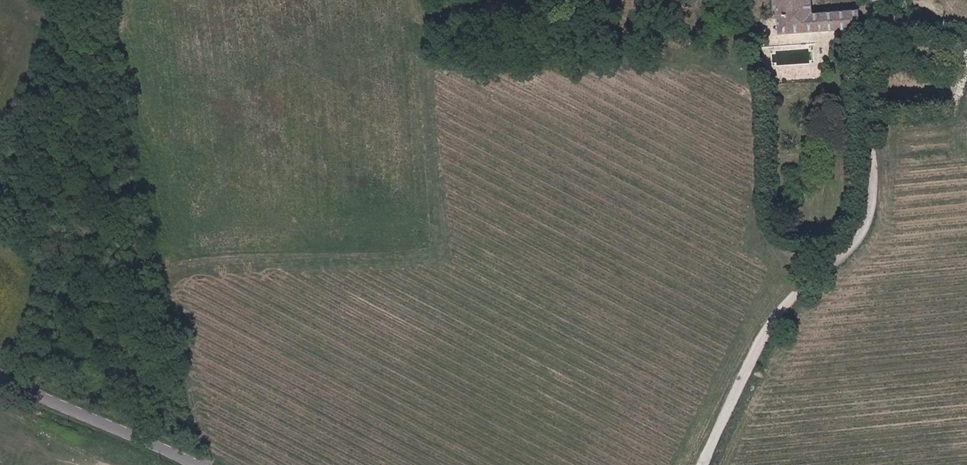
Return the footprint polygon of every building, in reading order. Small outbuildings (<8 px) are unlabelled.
[(811,10),(811,0),(777,0),(778,28),(856,23),(855,7),(811,10)]
